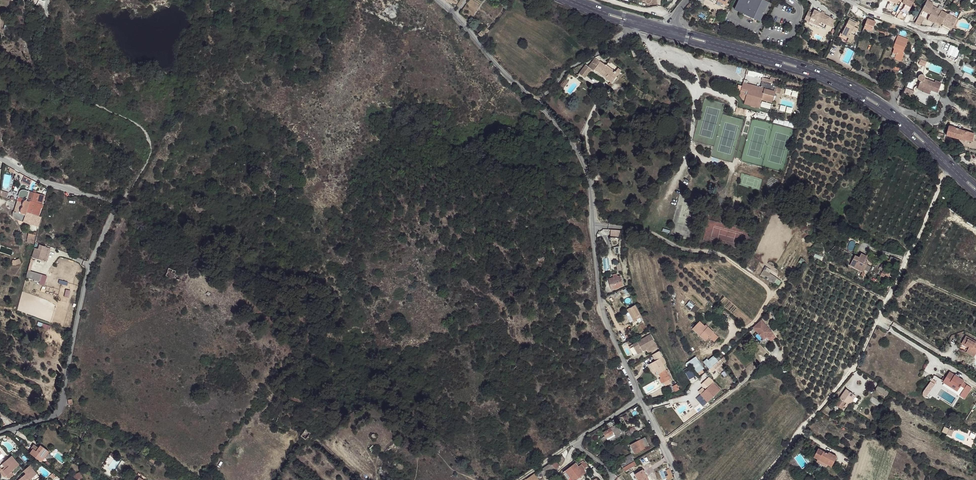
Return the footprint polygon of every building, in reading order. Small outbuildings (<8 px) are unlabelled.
[(735,10),(760,22),(769,2),(764,0),(739,0),(735,10)] [(927,0),(919,15),(924,18),(934,23),(942,10),(932,5),(933,3),(927,0)] [(808,23),(817,28),(820,22),(827,25),(831,18),(824,14),(821,13),(814,10),(813,13),(808,11),(805,19),(809,21),(808,23)] [(947,13),(942,10),(934,23),(940,26),(941,26),(947,13)] [(899,13),(896,18),(904,21),(907,16),(901,13),(901,14),(899,13)] [(948,14),(941,26),(950,31),(952,27),(957,19),(948,14)] [(915,23),(920,25),(924,18),(919,15),(915,23)] [(840,34),(853,40),(859,26),(857,26),(859,23),(850,18),(847,24),(845,24),(840,34)] [(876,22),(867,19),(864,28),(872,31),(876,22)] [(478,34),(482,38),(489,31),(485,27),(478,34)] [(872,31),(864,28),(861,33),(870,36),(872,31)] [(851,43),(853,40),(840,34),(839,37),(851,43)] [(908,39),(898,35),(893,48),(895,48),(893,53),(896,54),(894,59),(901,61),(904,54),(902,53),(908,39)] [(586,65),(579,73),(585,78),(592,69),(593,70),(595,69),(612,82),(617,75),(618,76),(621,71),(618,68),(616,71),(615,71),(614,72),(612,70),(613,69),(607,65),(606,66),(600,61),(602,58),(599,55),(595,57),(595,58),(588,66),(586,65)] [(749,70),(748,73),(763,77),(770,79),(771,76),(749,70)] [(911,76),(917,78),(919,72),(913,70),(911,76)] [(941,83),(937,81),(936,83),(925,79),(925,78),(925,77),(924,76),(924,75),(923,74),(921,74),(920,74),(919,75),(919,76),(918,77),(918,78),(918,79),(919,80),(919,81),(920,81),(917,88),(923,91),(923,92),(929,94),(931,90),(938,93),(941,83)] [(738,101),(736,107),(758,113),(758,111),(770,114),(776,92),(780,93),(781,86),(777,85),(775,84),(776,79),(771,77),(771,79),(770,79),(763,77),(762,80),(763,80),(761,87),(743,82),(742,86),(741,91),(733,89),(731,96),(734,97),(738,101)] [(560,85),(564,88),(568,82),(565,79),(560,85)] [(975,133),(967,131),(967,132),(963,131),(964,128),(960,127),(960,129),(955,128),(949,126),(946,135),(975,144),(975,137),(974,136),(975,133)] [(32,180),(25,176),(21,182),(30,187),(32,180)] [(42,217),(38,216),(45,195),(30,191),(24,190),(22,190),(21,190),(20,191),(20,192),(18,197),(19,197),(18,201),(14,212),(13,211),(13,214),(13,216),(14,217),(15,218),(16,219),(38,227),(39,225),(42,217)] [(611,230),(610,237),(619,238),(620,230),(611,230)] [(34,235),(29,233),(27,240),(27,242),(34,244),(36,235),(34,235)] [(35,248),(32,257),(47,262),(51,248),(40,245),(39,249),(35,248)] [(855,256),(850,265),(863,272),(868,262),(864,261),(866,257),(861,254),(859,258),(855,256)] [(33,261),(30,260),(26,277),(40,281),(42,275),(30,271),(33,261)] [(760,275),(773,284),(777,278),(764,269),(760,275)] [(608,279),(611,290),(619,288),(619,287),(623,286),(620,275),(617,276),(617,274),(613,275),(614,278),(608,279)] [(627,309),(632,319),(635,317),(637,320),(642,317),(635,305),(627,309)] [(753,328),(763,339),(772,332),(761,320),(753,328)] [(693,328),(706,341),(709,337),(713,332),(714,332),(708,327),(707,328),(700,321),(693,328)] [(714,341),(718,337),(713,332),(709,337),(714,341)] [(632,345),(638,354),(646,349),(648,353),(658,347),(651,334),(632,345)] [(962,342),(969,346),(969,347),(966,352),(971,354),(972,353),(975,355),(975,354),(975,341),(966,336),(962,342)] [(652,355),(655,361),(651,363),(656,371),(657,370),(661,378),(659,379),(661,383),(663,382),(665,385),(670,383),(670,382),(672,380),(668,372),(667,372),(666,370),(663,364),(666,362),(659,351),(652,355)] [(710,362),(713,366),(720,359),(717,356),(710,362)] [(690,361),(697,372),(702,369),(703,368),(695,357),(690,361)] [(713,366),(719,372),(722,370),(721,369),(723,366),(721,364),(723,363),(720,359),(713,366)] [(685,373),(689,379),(696,375),(692,368),(685,373)] [(944,381),(943,382),(944,383),(961,393),(960,396),(965,399),(971,388),(963,382),(964,381),(949,372),(946,377),(944,381)] [(700,394),(707,402),(721,390),(713,382),(713,383),(709,387),(700,394)] [(943,385),(960,396),(961,393),(944,383),(943,385)] [(878,385),(876,389),(887,396),(889,392),(878,385)] [(846,389),(835,405),(842,409),(844,406),(846,407),(851,400),(853,401),(855,402),(858,399),(855,397),(856,396),(846,389)] [(700,403),(704,399),(700,395),(696,398),(700,403)] [(602,438),(605,443),(609,441),(608,440),(620,433),(618,430),(619,430),(618,428),(617,429),(617,428),(616,429),(614,426),(603,432),(605,436),(602,438)] [(942,432),(951,436),(953,431),(944,427),(942,432)] [(630,445),(635,453),(645,448),(641,439),(640,437),(636,439),(637,441),(630,445)] [(641,439),(645,448),(649,446),(645,437),(641,439)] [(33,449),(30,453),(41,462),(49,451),(41,445),(39,448),(34,444),(31,448),(33,449)] [(818,449),(814,457),(818,459),(827,464),(831,466),(837,456),(831,453),(829,455),(818,449)] [(619,461),(623,467),(634,460),(631,454),(619,461)] [(19,465),(12,456),(2,464),(6,468),(3,471),(7,475),(9,478),(14,475),(11,471),(19,465)] [(559,466),(555,460),(551,463),(554,467),(555,469),(559,466)] [(569,479),(576,479),(586,473),(583,469),(587,466),(583,461),(577,465),(576,463),(563,472),(569,479)] [(624,468),(625,471),(636,465),(634,461),(624,468)] [(551,463),(535,474),(538,478),(554,467),(551,463)] [(30,465),(23,471),(26,473),(26,474),(25,475),(24,475),(18,479),(32,479),(31,479),(37,474),(32,468),(30,465)] [(644,479),(647,477),(643,469),(635,474),(639,479),(645,479),(644,479)]
